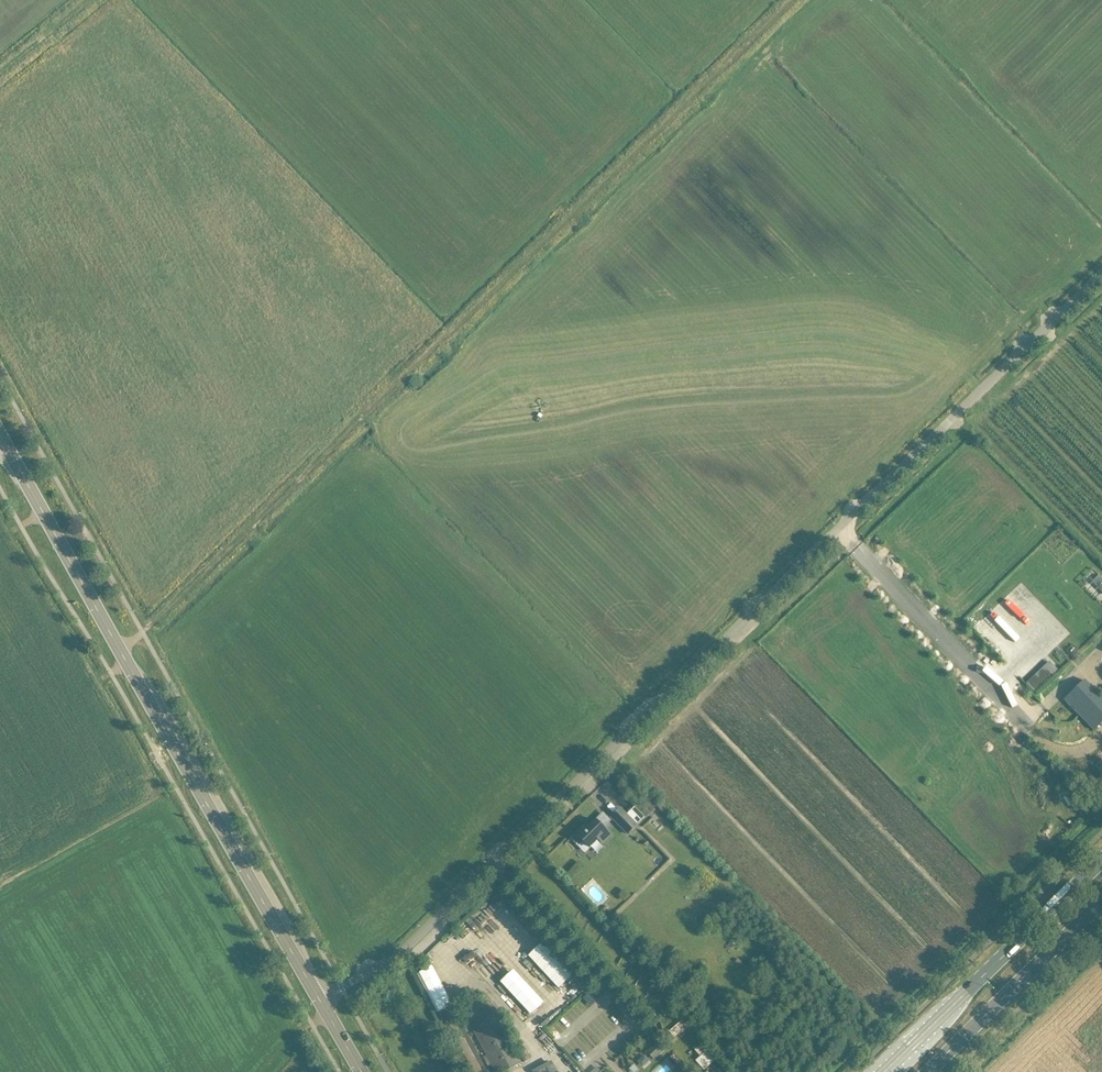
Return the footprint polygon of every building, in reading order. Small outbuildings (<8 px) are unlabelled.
[(1093,582),(1101,591),(1101,577),(1100,575),(1093,582)] [(1099,696),(1085,681),(1071,695),(1065,701),(1079,716),(1094,731),(1100,725),(1101,723),(1101,698),(1099,696)] [(578,831),(577,832),(583,837),(581,839),(590,848),(590,847),(598,839),(600,842),(601,842),(602,843),(610,835),(603,828),(604,828),(603,827),(610,821),(603,814),(593,824),(592,823),(588,827),(586,825),(579,832),(578,831)] [(612,817),(628,834),(637,826),(629,818),(621,826),(612,817)] [(1058,934),(1057,928),(1050,930),(1049,925),(1044,926),(1046,937),(1058,934)] [(543,939),(527,955),(558,988),(575,973),(543,939)] [(450,1006),(432,964),(417,971),(435,1012),(450,1006)] [(489,1001),(464,1014),(496,1071),(505,1071),(523,1062),(489,1001)] [(645,1051),(654,1060),(666,1048),(657,1039),(645,1051)] [(694,1060),(703,1069),(716,1058),(707,1048),(694,1060)] [(645,1067),(649,1057),(642,1054),(637,1063),(645,1067)] [(615,1071),(623,1071),(624,1071),(610,1057),(605,1061),(615,1071)] [(532,1068),(534,1071),(557,1071),(552,1060),(532,1068)] [(721,1067),(716,1060),(703,1070),(705,1071),(715,1071),(721,1067)]
